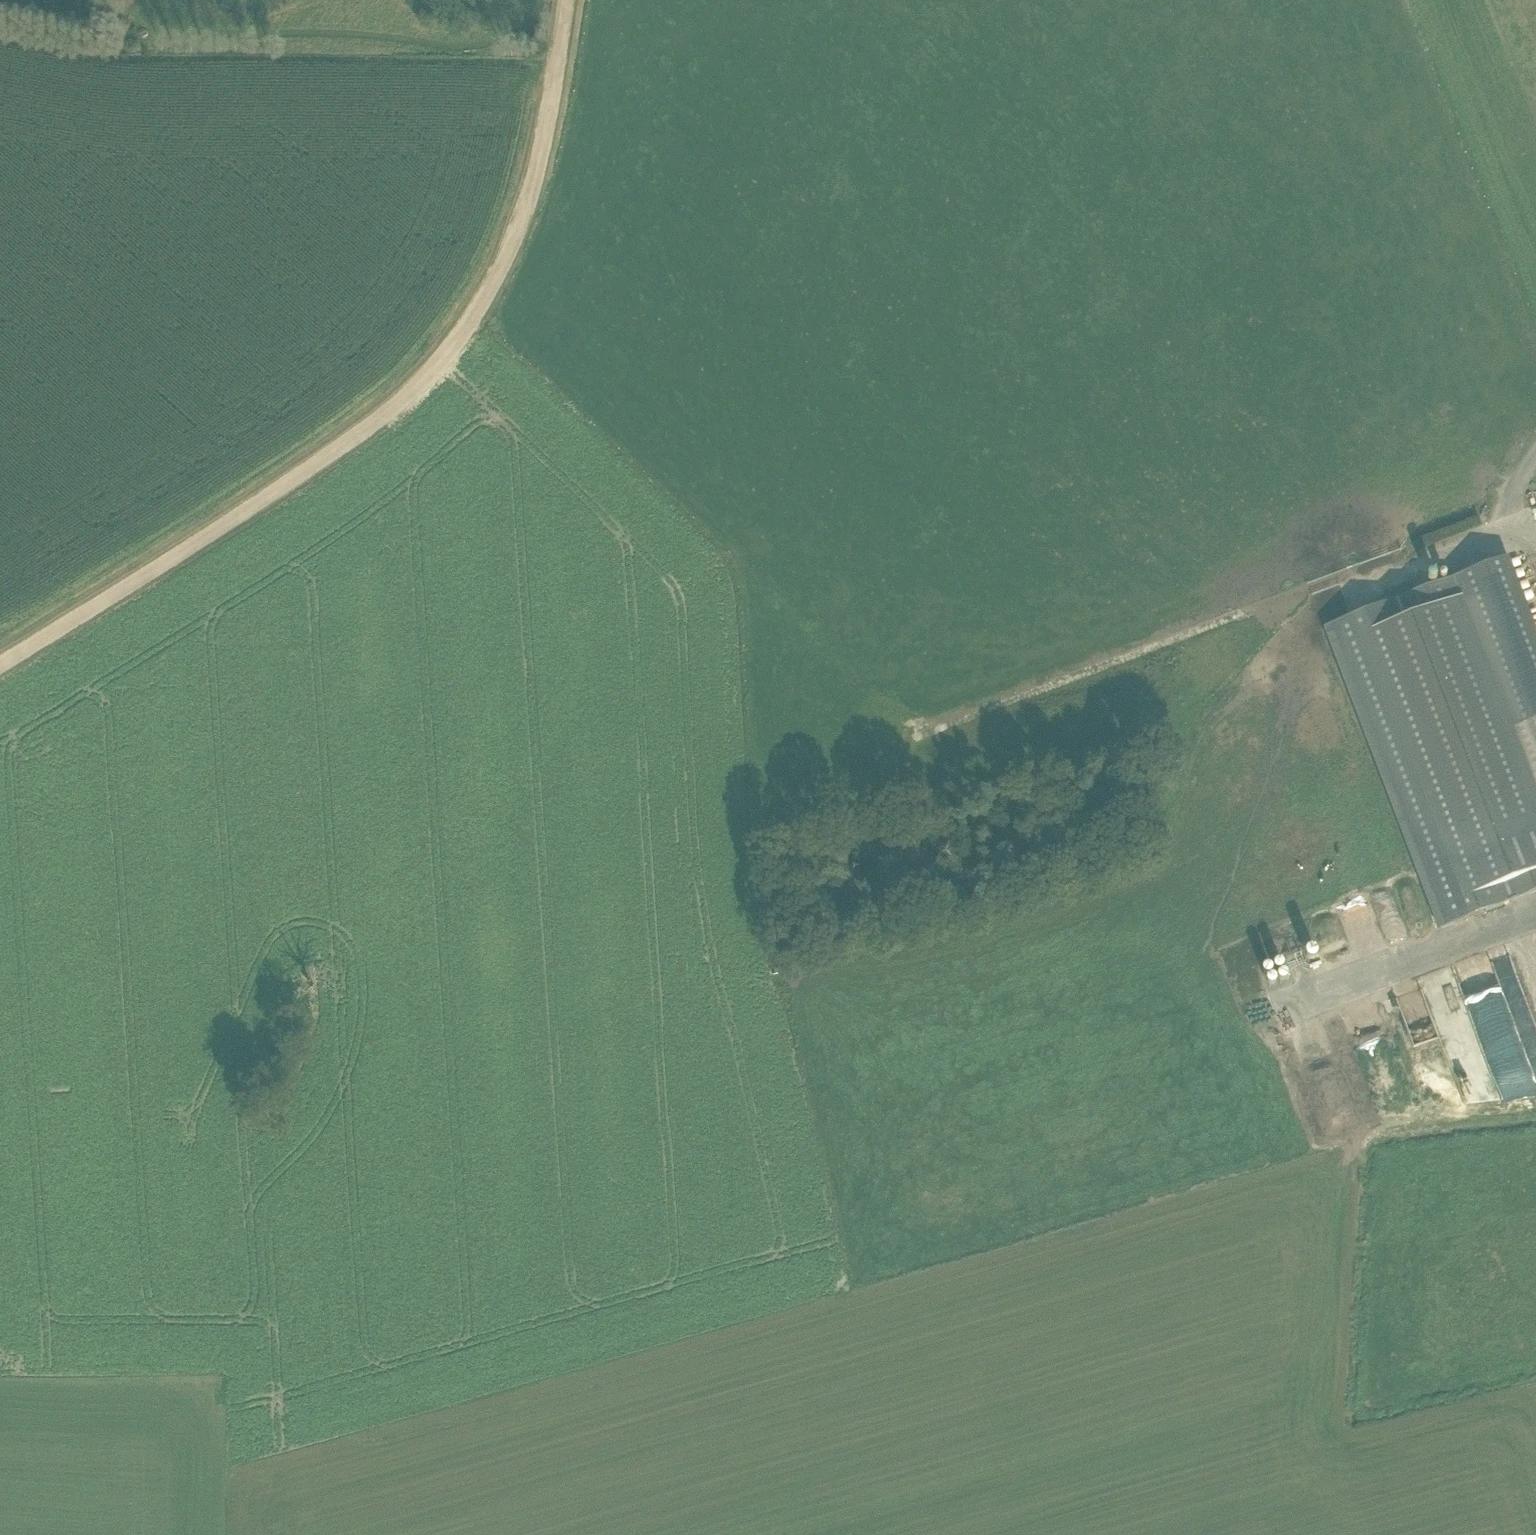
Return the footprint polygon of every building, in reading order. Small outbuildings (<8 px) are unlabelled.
[(1535,890),(1535,629),(1509,557),(1327,627),(1441,927),(1535,890)] [(1363,917),(1370,942),(1397,935),(1390,910),(1363,917)] [(1535,1102),(1535,979),(1509,988),(1496,951),(1447,968),(1497,1115),(1535,1102)] [(1408,980),(1421,1019),(1445,1011),(1432,972),(1408,980)]
